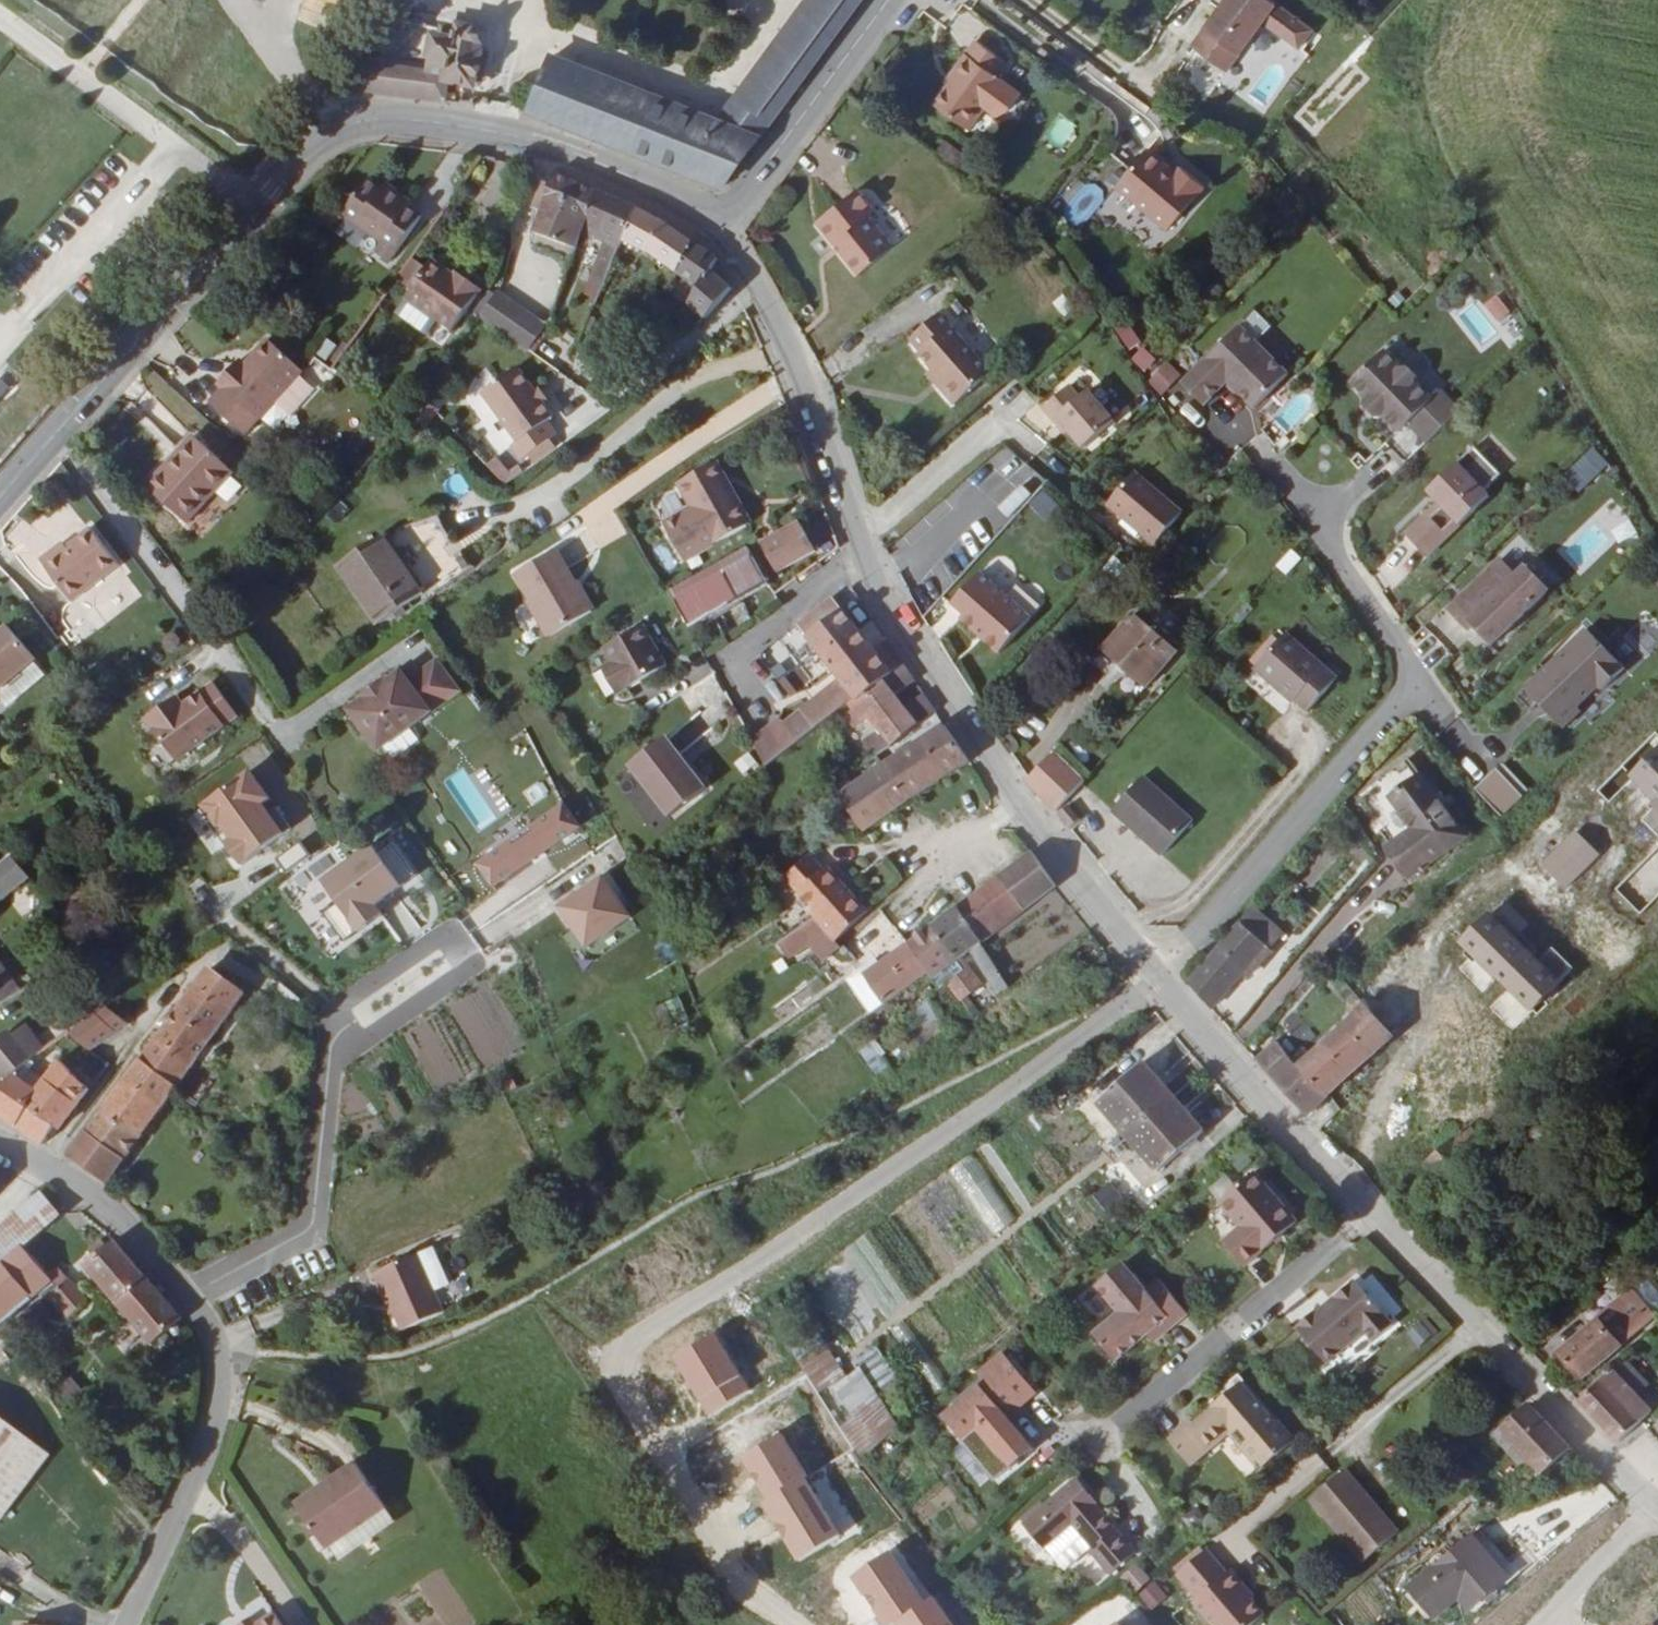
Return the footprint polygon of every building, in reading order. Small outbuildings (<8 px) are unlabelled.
[(527,107),(726,189),(864,0),(806,0),(715,127),(546,62),(527,107)] [(1204,24),(1239,50),(1274,0),(1221,0),(1204,24)] [(1317,0),(1279,0),(1312,23),(1324,5),(1317,0)] [(356,92),(486,103),(486,26),(404,5),(391,34),(431,41),(427,69),(373,65),(356,92)] [(966,54),(959,65),(945,84),(981,109),(997,86),(1008,94),(1020,90),(1032,72),(1005,53),(1015,39),(986,19),(976,33),(964,52),(966,54)] [(956,62),(959,65),(966,54),(964,52),(956,62)] [(1168,158),(1172,154),(1153,135),(1119,169),(1167,218),(1207,178),(1185,156),(1180,162),(1176,166),(1168,158)] [(539,191),(557,154),(548,151),(531,188),(539,191)] [(578,219),(601,169),(557,154),(539,191),(529,211),(573,231),(576,224),(578,219)] [(1180,162),(1172,154),(1168,158),(1176,166),(1180,162)] [(396,181),(381,169),(360,199),(385,219),(380,228),(394,239),(425,195),(411,185),(413,182),(401,174),(396,181)] [(710,294),(736,268),(723,247),(727,242),(704,227),(644,186),(601,169),(578,219),(576,224),(589,231),(591,226),(603,232),(585,266),(598,274),(616,240),(623,228),(680,264),(677,269),(692,279),(686,288),(703,299),(710,294)] [(825,205),(868,257),(904,229),(879,198),(886,192),(868,171),(825,205)] [(415,231),(395,259),(410,270),(405,278),(439,302),(467,262),(450,249),(446,253),(437,247),(415,231)] [(446,253),(450,249),(440,243),(437,247),(446,253)] [(595,282),(598,274),(585,266),(580,275),(595,282)] [(484,268),(467,291),(522,327),(539,302),(484,268)] [(1064,286),(1056,293),(1067,305),(1074,297),(1064,286)] [(932,364),(926,369),(943,387),(981,352),(939,306),(943,303),(931,290),(897,321),(909,334),(906,337),(922,354),(932,364)] [(1496,294),(1481,305),(1496,325),(1511,315),(1496,294)] [(228,351),(233,356),(268,390),(313,340),(278,308),(255,332),(250,327),(228,351)] [(327,329),(336,337),(350,320),(340,313),(327,329)] [(1225,376),(1251,403),(1284,371),(1239,321),(1180,378),(1201,399),(1225,376)] [(1406,420),(1424,440),(1458,409),(1438,387),(1429,396),(1414,380),(1414,372),(1407,364),(1399,364),(1383,347),(1349,378),(1365,395),(1361,398),(1362,403),(1373,415),(1377,415),(1380,412),(1396,429),(1406,420)] [(544,387),(536,376),(517,350),(484,375),(521,424),(514,429),(524,441),(559,416),(549,404),(554,399),(544,387)] [(916,359),(926,369),(932,364),(922,354),(916,359)] [(1146,381),(1161,395),(1181,375),(1166,360),(1146,381)] [(541,372),(536,376),(544,387),(549,383),(541,372)] [(1071,374),(1046,397),(1043,400),(1054,412),(1057,409),(1083,438),(1114,411),(1087,382),(1083,386),(1071,374)] [(193,415),(142,461),(178,501),(229,454),(193,415)] [(1263,431),(1246,444),(1261,463),(1278,449),(1263,431)] [(1405,525),(1425,548),(1476,503),(1468,493),(1480,482),(1484,485),(1502,469),(1477,440),(1433,479),(1440,487),(1440,493),(1405,525)] [(998,532),(1038,474),(1004,450),(977,489),(995,501),(982,520),(998,532)] [(1138,450),(1108,479),(1152,524),(1182,494),(1138,450)] [(484,467),(506,487),(519,472),(497,452),(484,467)] [(717,473),(722,469),(712,453),(672,476),(686,499),(657,516),(679,553),(742,517),(717,473)] [(1577,494),(1601,471),(1584,454),(1560,478),(1577,494)] [(748,513),(722,469),(717,473),(742,517),(748,513)] [(1430,482),(1440,493),(1440,487),(1433,479),(1430,482)] [(1468,493),(1476,503),(1488,491),(1484,485),(1480,482),(1468,493)] [(1041,519),(1056,507),(1042,489),(1027,501),(1041,519)] [(423,509),(366,531),(321,560),(364,621),(458,559),(423,509)] [(58,525),(30,540),(56,582),(108,550),(84,510),(58,525)] [(794,515),(752,526),(766,562),(807,545),(794,515)] [(28,536),(30,540),(58,525),(55,520),(28,536)] [(552,545),(513,567),(548,631),(588,608),(552,545)] [(664,588),(683,624),(761,580),(740,546),(664,588)] [(1285,575),(1300,559),(1289,549),(1275,566),(1285,575)] [(1519,568),(1503,551),(1448,601),(1467,621),(1472,617),(1490,637),(1550,583),(1529,559),(1519,568)] [(1029,595),(979,555),(952,588),(966,599),(962,604),(999,634),(1029,595)] [(802,692),(816,712),(846,690),(885,661),(904,646),(890,622),(875,633),(837,579),(800,605),(841,661),(802,692)] [(1131,593),(1087,643),(1131,681),(1174,631),(1131,593)] [(1582,620),(1512,687),(1526,701),(1533,694),(1557,719),(1576,702),(1572,698),(1594,677),(1597,681),(1620,660),(1582,620)] [(598,661),(615,688),(661,662),(637,622),(596,645),(603,658),(598,661)] [(1282,693),(1294,704),(1323,671),(1272,627),(1241,663),(1279,697),(1282,693)] [(14,655),(16,653),(0,639),(0,671),(14,655)] [(885,661),(846,690),(859,709),(865,706),(872,717),(865,722),(874,733),(914,705),(895,676),(914,662),(904,646),(885,661)] [(0,671),(0,699),(28,668),(14,655),(0,671)] [(607,693),(615,688),(598,661),(591,665),(607,693)] [(350,701),(334,710),(361,753),(446,698),(427,666),(396,685),(390,675),(373,685),(372,683),(349,698),(350,701)] [(152,699),(148,694),(128,708),(157,751),(220,708),(197,673),(166,695),(163,691),(152,699)] [(932,692),(921,675),(903,688),(914,705),(932,692)] [(160,686),(148,694),(152,699),(163,691),(160,686)] [(804,695),(785,707),(798,725),(816,712),(804,695)] [(782,701),(745,728),(760,754),(798,725),(785,707),(782,701)] [(963,744),(942,709),(900,737),(920,770),(963,744)] [(674,741),(678,738),(664,718),(624,747),(664,799),(703,770),(690,752),(685,757),(674,741)] [(384,745),(390,755),(414,742),(408,731),(384,745)] [(900,737),(883,748),(903,782),(920,770),(900,737)] [(690,752),(678,738),(674,741),(685,757),(690,752)] [(1051,802),(1082,766),(1051,738),(1018,773),(1051,802)] [(903,782),(883,748),(840,775),(859,809),(903,782)] [(1390,791),(1422,769),(1409,752),(1350,792),(1385,844),(1412,826),(1390,791)] [(733,761),(741,777),(757,768),(749,753),(733,761)] [(1492,759),(1470,779),(1496,807),(1518,786),(1492,759)] [(1137,768),(1108,801),(1155,842),(1184,809),(1137,768)] [(1391,853),(1440,796),(1422,769),(1390,791),(1412,826),(1385,844),(1391,853)] [(1467,833),(1440,796),(1391,853),(1408,875),(1467,833)] [(1064,799),(1054,809),(1066,821),(1076,812),(1064,799)] [(471,863),(490,890),(580,829),(561,801),(471,863)] [(736,828),(743,841),(750,837),(742,824),(736,828)] [(1054,873),(1024,837),(990,863),(1016,899),(1054,873)] [(0,858),(0,897),(37,869),(19,843),(0,858)] [(343,940),(382,918),(373,903),(411,882),(390,844),(374,853),(371,847),(310,881),(343,940)] [(830,912),(858,891),(828,847),(821,852),(817,844),(795,858),(830,912)] [(1345,935),(1399,876),(1383,860),(1328,920),(1345,935)] [(1016,899),(990,863),(945,895),(970,931),(1016,899)] [(551,909),(583,951),(630,916),(599,874),(551,909)] [(993,983),(1003,976),(970,931),(945,895),(916,916),(939,950),(959,935),(993,983)] [(1257,899),(1245,913),(1276,948),(1291,935),(1257,899)] [(798,908),(804,917),(822,944),(834,935),(828,927),(822,918),(810,900),(798,908)] [(798,908),(778,922),(784,931),(804,917),(798,908)] [(1245,913),(1220,940),(1247,969),(1249,973),(1276,948),(1245,913)] [(896,930),(920,963),(939,950),(916,916),(896,930)] [(832,963),(859,1004),(874,994),(920,963),(896,930),(867,951),(862,955),(856,947),(832,963)] [(1220,940),(1187,978),(1212,1008),(1247,969),(1220,940)] [(862,943),(856,947),(862,955),(867,951),(862,943)] [(212,953),(196,975),(235,1002),(250,981),(212,953)] [(946,961),(936,967),(948,984),(954,981),(968,971),(955,954),(946,961)] [(5,995),(24,983),(8,961),(0,967),(0,987),(5,995)] [(196,975),(131,1062),(172,1089),(201,1050),(235,1002),(196,975)] [(954,981),(948,984),(960,1001),(966,998),(954,981)] [(1383,1026),(1358,998),(1298,1048),(1288,1036),(1276,1023),(1272,1018),(1249,1038),(1300,1094),(1383,1026)] [(64,1038),(86,1053),(113,1031),(91,1013),(64,1038)] [(1276,1023),(1288,1036),(1295,1029),(1283,1017),(1276,1023)] [(7,1088),(25,1073),(43,1056),(25,1037),(14,1046),(6,1038),(0,1044),(0,1081),(7,1088)] [(1120,1117),(1164,1078),(1134,1045),(1089,1083),(1120,1117)] [(131,1062),(67,1151),(107,1183),(172,1089),(131,1062)] [(0,1095),(0,1120),(39,1145),(80,1090),(62,1076),(47,1092),(25,1073),(7,1088),(0,1095)] [(1197,1114),(1164,1078),(1120,1117),(1152,1154),(1197,1114)] [(992,1237),(1016,1222),(971,1154),(947,1170),(992,1237)] [(1242,1270),(1295,1224),(1252,1174),(1217,1205),(1238,1230),(1221,1245),(1242,1270)] [(930,1197),(917,1202),(940,1264),(977,1250),(949,1176),(925,1185),(930,1197)] [(1093,1221),(1123,1199),(1110,1181),(1080,1204),(1093,1221)] [(22,1247),(56,1217),(37,1195),(0,1228),(0,1267),(22,1247)] [(154,1344),(181,1320),(110,1239),(106,1241),(102,1238),(89,1249),(92,1254),(83,1262),(154,1344)] [(36,1288),(50,1277),(45,1272),(22,1247),(0,1267),(0,1319),(36,1288)] [(418,1260),(433,1297),(451,1291),(436,1252),(418,1260)] [(380,1287),(390,1311),(398,1330),(439,1314),(433,1297),(418,1260),(415,1253),(369,1272),(375,1289),(380,1287)] [(1161,1334),(1185,1313),(1155,1279),(1142,1290),(1119,1263),(1093,1286),(1115,1312),(1089,1334),(1112,1361),(1145,1333),(1153,1326),(1161,1334)] [(36,1288),(46,1299),(66,1320),(86,1301),(54,1264),(45,1272),(50,1277),(36,1288)] [(1646,1300),(1625,1272),(1549,1335),(1571,1361),(1646,1300)] [(1390,1324),(1354,1279),(1329,1299),(1332,1302),(1319,1312),(1315,1307),(1293,1325),(1322,1361),(1357,1333),(1366,1344),(1390,1324)] [(385,1313),(390,1311),(380,1287),(375,1289),(385,1313)] [(1425,1317),(1404,1331),(1415,1348),(1436,1335),(1425,1317)] [(1152,1342),(1161,1334),(1153,1326),(1145,1333),(1152,1342)] [(877,1390),(895,1378),(872,1343),(854,1355),(877,1390)] [(822,1348),(798,1366),(808,1378),(831,1360),(822,1348)] [(1616,1359),(1576,1388),(1613,1431),(1623,1423),(1648,1401),(1616,1359)] [(831,1360),(808,1378),(814,1385),(837,1368),(831,1360)] [(1007,1362),(941,1419),(961,1442),(977,1428),(1012,1469),(1034,1449),(1008,1419),(1035,1393),(1007,1362)] [(849,1408),(868,1392),(850,1371),(833,1385),(849,1408)] [(1218,1387),(1223,1393),(1216,1398),(1222,1405),(1197,1425),(1192,1418),(1189,1415),(1166,1434),(1188,1461),(1230,1428),(1260,1466),(1290,1442),(1271,1419),(1271,1420),(1254,1400),(1257,1398),(1236,1373),(1218,1387)] [(861,1451),(896,1419),(873,1388),(868,1392),(849,1408),(836,1418),(861,1451)] [(1561,1443),(1516,1395),(1480,1423),(1497,1442),(1502,1438),(1529,1469),(1561,1443)] [(1197,1425),(1222,1405),(1216,1398),(1192,1418),(1197,1425)] [(47,1459),(0,1424),(0,1522),(47,1459)] [(1469,1457),(1460,1464),(1470,1475),(1473,1478),(1482,1471),(1469,1457)] [(330,1489),(302,1508),(329,1549),(333,1546),(383,1511),(354,1466),(327,1483),(330,1489)] [(1355,1483),(1344,1470),(1309,1498),(1361,1562),(1396,1534),(1382,1517),(1378,1520),(1351,1486),(1355,1483)] [(1101,1572),(1129,1549),(1092,1504),(1094,1503),(1075,1479),(1020,1524),(1040,1548),(1066,1526),(1087,1550),(1085,1552),(1101,1572)] [(299,1503),(302,1508),(330,1489),(327,1483),(299,1503)] [(1382,1517),(1355,1483),(1351,1486),(1378,1520),(1382,1517)] [(383,1511),(333,1546),(342,1558),(391,1524),(383,1511)] [(1499,1558),(1468,1518),(1418,1559),(1420,1563),(1395,1583),(1417,1610),(1442,1590),(1444,1592),(1450,1588),(1460,1600),(1515,1556),(1510,1549),(1499,1558)] [(1210,1624),(1255,1624),(1264,1617),(1250,1602),(1242,1592),(1245,1590),(1230,1572),(1226,1576),(1206,1552),(1177,1577),(1196,1600),(1192,1604),(1210,1624)] [(1152,1582),(1136,1597),(1149,1612),(1166,1596),(1152,1582)] [(1242,1592),(1250,1602),(1253,1599),(1245,1590),(1242,1592)] [(256,1624),(280,1624),(274,1614),(256,1624)] [(256,1624),(251,1617),(238,1624),(256,1624)]
